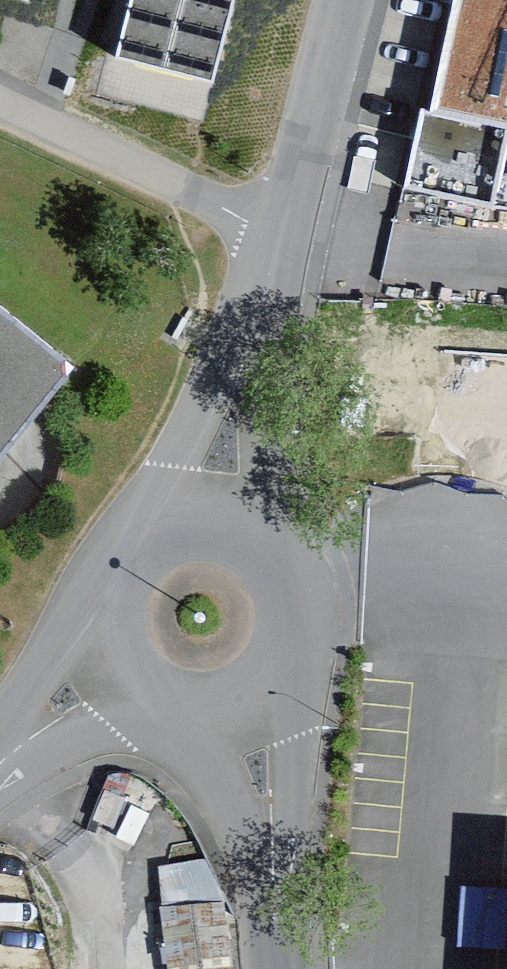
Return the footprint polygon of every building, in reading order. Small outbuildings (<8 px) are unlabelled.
[(118,57),(214,83),(235,0),(132,0),(118,57)] [(402,213),(496,229),(506,165),(506,11),(504,31),(436,19),(413,149),(402,213)] [(0,340),(0,460),(59,387),(0,340)]
